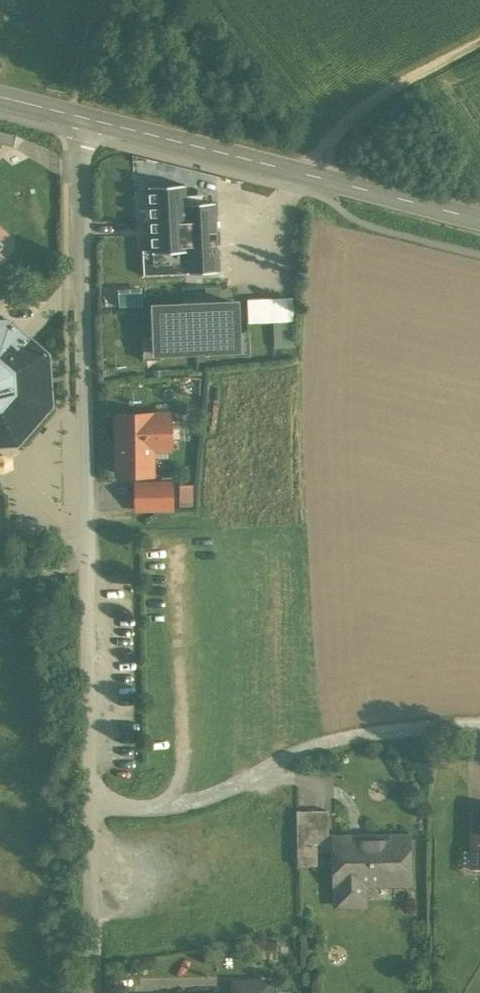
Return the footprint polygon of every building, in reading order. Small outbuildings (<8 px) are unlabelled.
[(0,131),(0,143),(13,146),(15,134),(0,131)] [(183,185),(149,186),(152,250),(143,250),(144,273),(188,271),(217,270),(213,202),(184,204),(183,185)] [(295,292),(250,294),(251,320),(276,319),(277,342),(298,342),(295,292)] [(236,302),(204,303),(204,302),(184,303),(184,304),(152,306),(154,351),(238,348),(236,302)] [(9,320),(0,320),(0,447),(18,445),(52,406),(49,354),(9,320)] [(168,415),(118,415),(118,473),(150,472),(150,445),(149,442),(168,441),(168,415)] [(196,502),(196,480),(183,480),(183,502),(196,502)] [(171,482),(135,483),(135,508),(171,508),(171,482)] [(328,809),(296,810),(297,850),(329,850),(328,809)] [(406,836),(334,837),(335,882),(337,882),(337,902),(363,902),(362,882),(407,881),(406,836)] [(234,981),(234,992),(269,992),(269,981),(234,981)]
